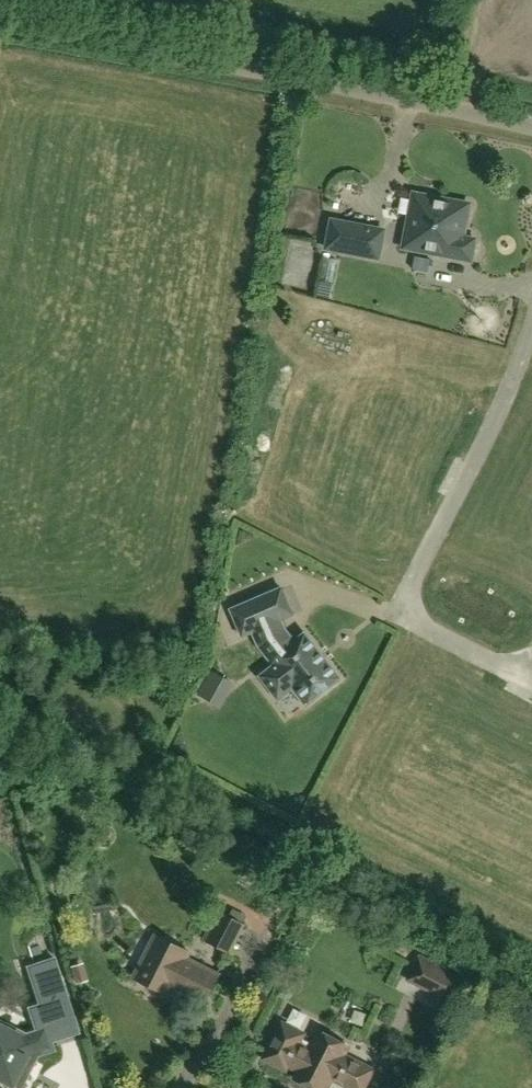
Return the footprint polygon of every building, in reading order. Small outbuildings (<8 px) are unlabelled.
[(414,193),(403,248),(469,261),(473,259),(476,243),(474,239),(464,237),(470,207),(467,203),(439,198),(437,195),(428,194),(425,195),(414,193)] [(386,231),(332,220),(327,249),(381,259),(386,231)] [(337,260),(325,258),(319,294),(331,297),(337,260)] [(282,589),(266,596),(233,610),(233,609),(231,610),(243,637),(245,637),(244,636),(253,632),(259,646),(274,665),(260,676),(277,698),(291,687),(305,705),(306,707),(341,679),(306,634),(304,635),(295,642),(286,630),(281,620),(293,615),(282,589)] [(243,925),(220,913),(206,940),(230,952),(243,925)] [(218,975),(186,959),(189,953),(156,936),(138,972),(171,988),(172,986),(204,1003),(218,975)] [(468,977),(421,953),(407,980),(433,993),(429,1002),(449,1012),(468,977)] [(15,1087),(16,1087),(33,1055),(52,1049),(48,1038),(76,1029),(76,1030),(79,1029),(55,959),(29,968),(41,1005),(30,1009),(37,1029),(26,1033),(0,1020),(0,1080),(15,1087)] [(344,1055),(348,1047),(320,1032),(314,1044),(302,1038),(304,1034),(283,1023),(265,1058),(286,1069),(288,1065),(300,1071),(296,1079),(314,1087),(328,1087),(332,1079),(351,1087),(365,1087),(374,1070),(344,1055)]
